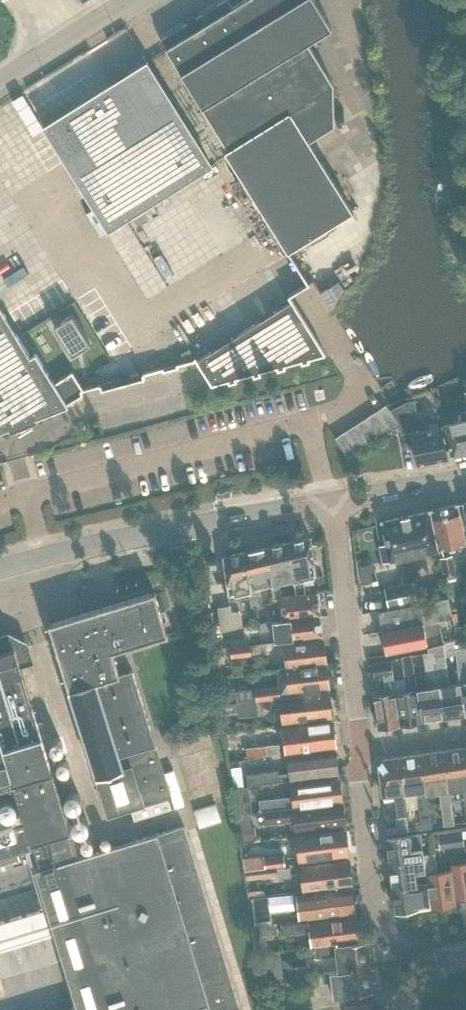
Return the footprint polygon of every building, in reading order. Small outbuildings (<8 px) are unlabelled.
[(314,0),(247,0),(233,9),(228,0),(162,42),(203,109),(230,150),(226,152),(309,285),(314,283),(331,310),(342,292),(330,272),(309,240),(353,212),(309,141),(334,126),(333,84),(308,43),(332,29),(314,0)] [(109,230),(211,165),(147,63),(44,127),(109,230)] [(326,354),(292,301),(196,361),(211,385),(228,380),(228,383),(236,381),(235,378),(252,374),(253,376),(261,374),(260,371),(276,367),(277,370),(285,368),(284,365),(300,360),(301,363),(309,361),(308,358),(326,354)] [(71,402),(83,395),(82,391),(84,390),(72,372),(55,383),(39,356),(32,360),(0,307),(0,429),(9,425),(11,431),(38,420),(36,415),(66,403),(67,405),(71,402)] [(90,344),(72,315),(54,326),(72,355),(90,344)] [(413,430),(418,465),(447,460),(442,426),(427,428),(424,411),(417,412),(415,402),(407,403),(391,411),(398,422),(400,426),(401,432),(413,430)] [(376,412),(387,429),(398,422),(391,411),(386,405),(376,412)] [(460,412),(462,419),(445,424),(452,456),(465,453),(465,410),(460,412)] [(377,436),(387,429),(376,412),(366,418),(377,436)] [(367,443),(377,436),(366,418),(356,425),(367,443)] [(356,425),(346,432),(357,450),(367,443),(356,425)] [(347,456),(357,450),(346,432),(335,439),(347,456)] [(465,545),(457,504),(431,510),(445,582),(454,580),(456,576),(452,556),(449,556),(447,548),(465,545)] [(429,511),(402,516),(411,557),(437,551),(429,511)] [(411,557),(402,516),(381,521),(386,545),(380,546),(384,562),(399,559),(404,583),(416,580),(411,557)] [(295,596),(310,594),(309,588),(305,588),(303,577),(315,574),(310,537),(288,542),(295,596)] [(273,599),(280,598),(295,596),(288,542),(267,547),(272,585),(273,599)] [(246,552),(250,599),(252,607),(264,604),(260,588),(272,585),(267,547),(246,552)] [(241,601),(250,599),(246,552),(224,556),(229,595),(229,601),(241,598),(241,601)] [(389,606),(417,600),(415,584),(385,589),(389,606)] [(168,635),(155,592),(48,624),(69,691),(108,815),(143,804),(170,796),(132,671),(119,674),(113,652),(168,635)] [(272,613),(273,620),(273,621),(320,616),(317,593),(310,594),(295,596),(280,598),(281,612),(272,613)] [(379,611),(382,631),(453,618),(448,598),(379,611)] [(232,612),(231,605),(218,608),(221,632),(243,626),(240,611),(232,612)] [(322,636),(320,616),(273,621),(273,620),(259,623),(261,632),(274,629),(276,642),(322,636)] [(453,618),(382,631),(386,655),(428,647),(434,645),(444,643),(458,640),(455,627),(453,618)] [(458,640),(465,639),(465,625),(455,627),(458,640)] [(26,644),(22,642),(13,645),(11,637),(0,640),(0,787),(13,783),(23,813),(0,820),(0,858),(28,850),(77,1005),(61,1009),(238,1009),(184,826),(77,859),(19,665),(31,661),(26,644)] [(283,644),(286,667),(326,663),(323,639),(283,644)] [(449,685),(444,643),(434,645),(444,719),(465,715),(462,684),(449,685)] [(232,658),(252,656),(251,645),(231,647),(232,658)] [(434,645),(428,647),(429,653),(422,654),(426,680),(430,680),(431,688),(418,690),(422,722),(444,719),(434,645)] [(462,684),(465,715),(465,648),(457,650),(462,684)] [(422,722),(418,690),(413,656),(403,657),(407,681),(410,681),(412,691),(396,693),(401,725),(422,722)] [(401,725),(396,693),(392,660),(373,663),(375,676),(384,676),(386,688),(388,688),(388,694),(373,696),(378,728),(401,725)] [(256,703),(281,699),(281,697),(328,691),(328,686),(326,663),(286,667),(278,668),(280,686),(255,690),(256,703)] [(329,691),(328,691),(281,697),(281,699),(284,722),(332,717),(329,691)] [(256,703),(237,705),(238,716),(257,714),(256,703)] [(287,752),(336,746),(333,721),(284,727),(287,752)] [(217,805),(230,801),(208,731),(173,742),(199,829),(222,822),(217,805)] [(281,753),(279,744),(246,748),(247,758),(281,753)] [(449,792),(463,790),(465,814),(465,748),(444,751),(449,792)] [(292,779),(339,774),(336,751),(289,756),(291,772),(278,773),(278,770),(247,775),(248,785),(292,779)] [(454,825),(453,814),(449,792),(444,751),(422,754),(427,795),(439,793),(444,827),(454,825)] [(400,758),(405,794),(417,792),(422,828),(431,827),(427,795),(422,754),(400,758)] [(405,794),(400,758),(383,760),(379,765),(382,796),(394,795),(395,801),(397,817),(395,817),(397,833),(408,831),(405,794)] [(245,786),(244,775),(234,776),(235,787),(245,786)] [(262,812),(266,811),(342,802),(340,779),(292,784),(294,797),(261,801),(262,812)] [(171,809),(168,799),(131,811),(134,820),(171,809)] [(248,813),(252,812),(250,801),(238,803),(239,814),(248,813)] [(342,802),(266,811),(267,824),(297,821),(298,831),(345,825),(342,802)] [(243,828),(250,827),(248,813),(238,814),(240,829),(243,828)] [(453,814),(454,825),(464,824),(463,813),(453,814)] [(250,827),(243,828),(245,841),(257,839),(255,827),(250,827)] [(301,861),(349,855),(346,830),(298,835),(301,861)] [(440,848),(450,847),(448,832),(438,833),(440,848)] [(390,863),(423,858),(423,856),(420,833),(387,837),(390,863)] [(423,856),(423,858),(425,869),(427,882),(431,908),(455,904),(451,872),(436,874),(433,854),(423,856)] [(246,872),(285,867),(284,855),(264,857),(265,864),(245,866),(246,872)] [(425,869),(423,858),(390,863),(393,888),(415,885),(415,884),(414,871),(425,869)] [(304,889),(352,884),(349,859),(301,865),(304,889)] [(451,866),(456,900),(465,899),(465,863),(451,866)] [(290,867),(285,867),(246,872),(247,880),(278,876),(278,878),(291,877),(290,867)] [(423,909),(431,908),(427,882),(415,884),(415,885),(393,888),(395,913),(423,909)] [(300,919),(308,918),(356,913),(353,889),(297,895),(299,913),(291,915),(290,911),(271,913),(272,923),(272,924),(282,922),(300,919)] [(252,897),(255,925),(272,923),(269,895),(266,896),(252,897)] [(356,917),(309,922),(312,946),(359,940),(356,917)] [(267,936),(266,924),(253,925),(255,937),(267,936)] [(337,955),(339,971),(370,967),(367,942),(336,946),(336,944),(315,946),(316,958),(337,955)] [(316,957),(315,946),(304,948),(306,959),(316,957)] [(284,977),(281,957),(260,961),(263,980),(284,977)] [(339,971),(323,973),(324,982),(331,981),(333,998),(373,993),(372,982),(376,981),(374,969),(370,969),(370,967),(339,971)]
